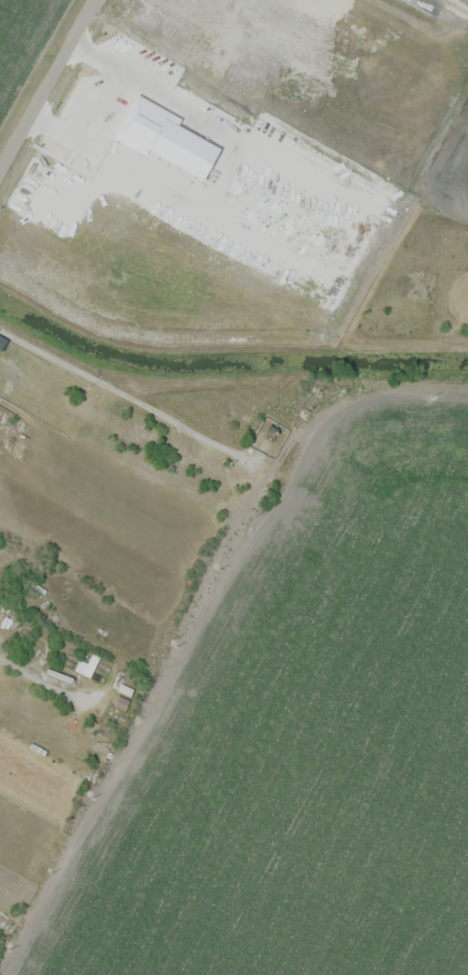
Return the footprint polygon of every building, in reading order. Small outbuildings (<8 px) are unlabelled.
[(86,648),(101,656),(90,677),(75,669),(86,648)]
